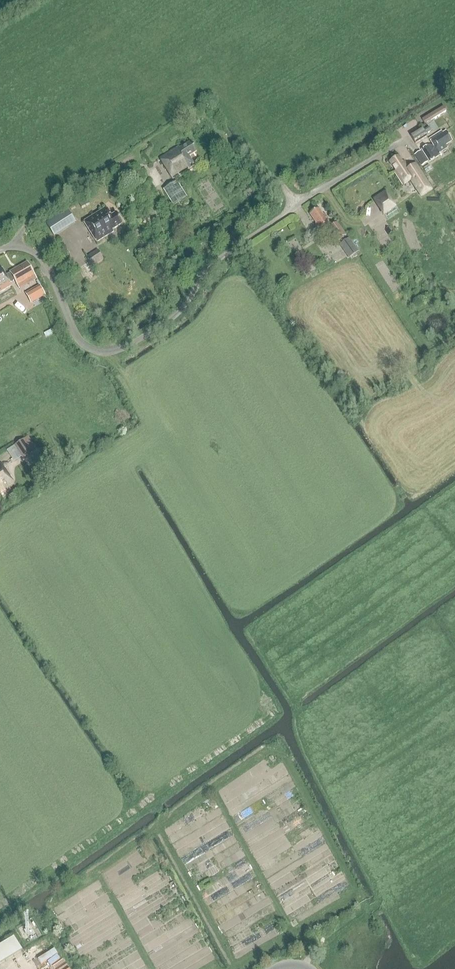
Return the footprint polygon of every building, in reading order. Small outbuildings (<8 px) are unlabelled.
[(429,124),(433,130),(444,123),(440,117),(429,124)] [(410,137),(415,144),(427,137),(426,135),(431,132),(429,128),(428,128),(423,131),(422,129),(422,130),(410,137)] [(445,145),(452,141),(446,131),(442,133),(441,131),(429,139),(434,146),(429,149),(427,146),(422,150),(430,162),(440,155),(439,153),(447,148),(445,145)] [(189,156),(196,151),(190,142),(180,148),(179,146),(159,158),(172,179),(194,165),(189,156)] [(414,155),(421,166),(427,162),(420,151),(414,155)] [(394,172),(402,185),(410,180),(421,196),(431,190),(415,164),(408,168),(404,161),(402,162),(398,156),(389,162),(395,171),(394,172)] [(174,204),(188,196),(178,180),(164,188),(174,204)] [(385,192),(374,199),(384,214),(395,207),(385,192)] [(106,208),(84,222),(96,242),(114,231),(113,229),(123,223),(117,213),(111,216),(106,208)] [(316,223),(314,224),(319,233),(328,227),(337,241),(346,236),(337,223),(332,227),(331,225),(332,225),(324,213),(322,214),(318,208),(309,214),(316,223)] [(54,234),(75,221),(68,211),(47,224),(54,234)] [(172,214),(165,218),(168,223),(175,219),(172,214)] [(392,232),(389,227),(384,230),(387,235),(392,232)] [(339,245),(348,258),(358,251),(349,238),(339,245)] [(87,257),(93,266),(104,258),(98,249),(87,257)] [(11,285),(10,283),(14,280),(17,285),(25,280),(28,284),(36,279),(27,262),(10,272),(10,273),(6,276),(1,268),(0,269),(0,292),(11,285)] [(39,286),(26,293),(31,302),(44,295),(39,286)] [(36,449),(28,436),(6,450),(14,462),(21,457),(22,458),(36,449)] [(13,483),(0,464),(0,492),(13,483)] [(263,864),(274,893),(303,882),(301,876),(308,873),(303,859),(274,871),(272,867),(269,868),(266,863),(263,864)] [(291,896),(281,901),(290,919),(294,918),(292,915),(306,909),(304,905),(311,901),(308,895),(304,897),(301,891),(291,896)] [(216,960),(208,945),(204,947),(197,933),(157,953),(158,955),(152,958),(158,968),(199,968),(216,960)] [(51,934),(41,940),(46,948),(56,943),(51,934)] [(25,954),(15,937),(0,946),(0,968),(25,954)]
